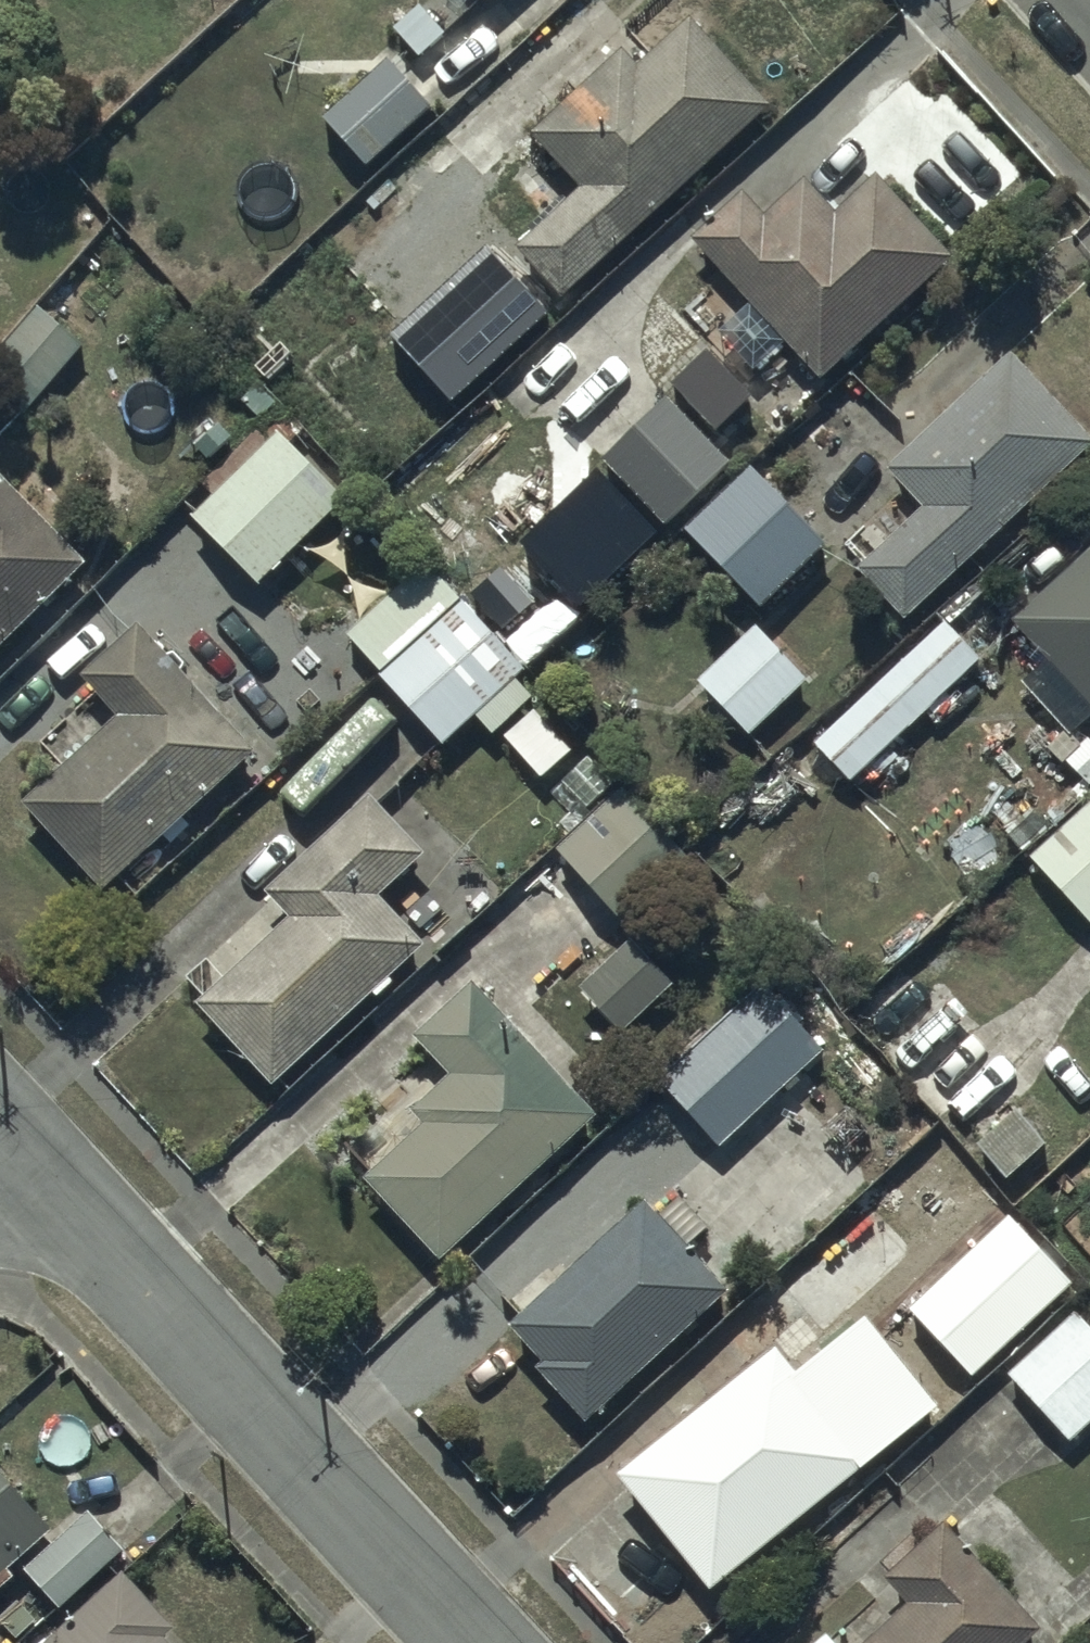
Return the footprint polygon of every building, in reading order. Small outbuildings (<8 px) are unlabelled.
[(623,33),(530,119),(581,173),(517,232),(563,281),(767,92),(688,7),(641,52),(623,33)] [(389,62),(322,120),(365,169),(432,110),(389,62)] [(735,181),(688,224),(818,365),(948,245),(871,162),(832,199),(803,167),(759,207),(735,181)] [(485,245),(388,333),(450,401),(547,313),(485,245)] [(44,305),(30,294),(0,333),(0,387),(22,403),(87,318),(54,293),(44,305)] [(856,552),(903,604),(1089,435),(1005,343),(882,455),(918,495),(856,552)] [(707,350),(672,380),(715,428),(750,397),(707,350)] [(665,390),(598,450),(657,516),(724,456),(665,390)] [(193,512),(259,578),(347,491),(280,425),(193,512)] [(748,456),(683,518),(757,594),(822,532),(748,456)] [(80,547),(0,464),(0,625),(80,547)] [(594,468),(517,540),(579,606),(656,534),(594,468)] [(1012,608),(1089,699),(1089,540),(1012,608)] [(341,625),(439,733),(470,705),(488,725),(529,687),(512,668),(522,658),(424,551),(341,625)] [(887,740),(975,652),(935,612),(810,737),(849,776),(855,770),(868,783),(899,753),(887,740)] [(19,789),(98,878),(249,743),(134,615),(80,664),(115,703),(19,789)] [(757,618),(695,672),(746,729),(807,675),(757,618)] [(617,777),(553,838),(633,921),(697,861),(617,777)] [(191,990),(268,1073),(421,933),(376,883),(421,842),(367,783),(263,879),(285,904),(191,990)] [(1026,844),(1089,916),(1089,787),(1026,844)] [(1026,1071),(938,977),(927,987),(896,954),(857,991),(887,1024),(872,1038),(960,1133),(965,1129),(1004,1171),(1045,1133),(1005,1091),(1026,1071)] [(757,968),(650,1064),(716,1138),(823,1042),(757,968)] [(595,1105),(466,969),(407,1025),(444,1063),(410,1095),(423,1109),(361,1168),(440,1252),(595,1105)] [(638,1188),(549,1270),(540,1260),(506,1292),(515,1300),(504,1310),(540,1349),(531,1357),(580,1411),(723,1278),(682,1233),(702,1214),(675,1184),(653,1204),(638,1188)] [(1013,1201),(903,1299),(964,1368),(1074,1270),(1013,1201)] [(692,1406),(705,1423),(627,1484),(707,1580),(941,1397),(864,1299),(802,1348),(789,1331),(692,1406)] [(1003,1366),(1067,1435),(1089,1413),(1089,1315),(1075,1299),(1003,1366)] [(49,1521),(0,1464),(0,1563),(49,1521)] [(23,1559),(57,1600),(122,1545),(88,1505),(23,1559)] [(1039,1621),(942,1512),(880,1568),(902,1593),(846,1642),(1014,1642),(1039,1621)] [(31,1642),(178,1642),(163,1627),(174,1618),(121,1560),(31,1642)] [(822,1625),(802,1642),(838,1642),(822,1625)]
